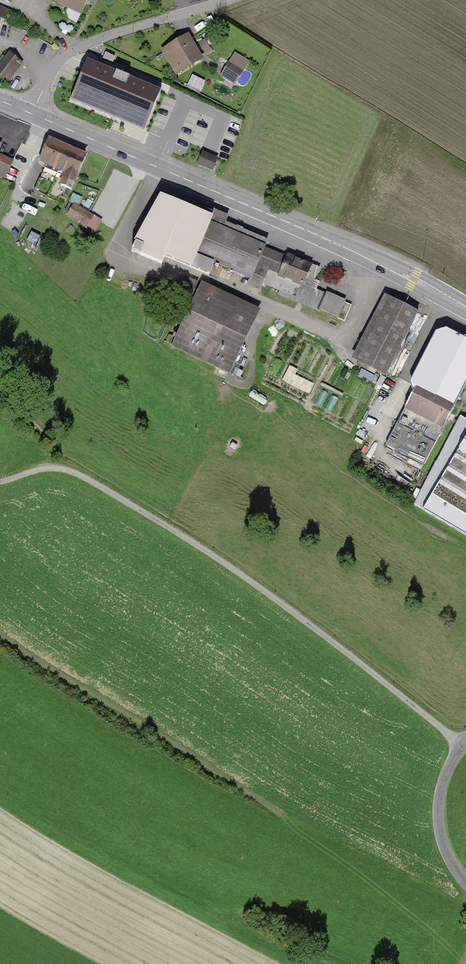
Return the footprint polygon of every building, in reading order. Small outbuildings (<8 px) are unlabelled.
[(82,16),(90,0),(59,0),(57,4),(82,16)] [(190,37),(165,51),(177,72),(202,58),(190,37)] [(212,51),(205,39),(201,42),(207,54),(212,51)] [(6,81),(21,63),(9,54),(0,66),(0,77),(6,81)] [(87,60),(70,100),(144,131),(161,91),(87,60)] [(230,61),(223,73),(235,80),(242,68),(230,61)] [(202,90),(205,79),(192,75),(189,86),(202,90)] [(66,175),(61,187),(74,192),(89,159),(49,142),(40,163),(66,175)] [(198,166),(213,172),(218,160),(203,153),(198,166)] [(12,161),(0,155),(0,182),(2,183),(12,161)] [(214,213),(164,193),(131,251),(162,264),(165,257),(191,267),(196,255),(209,223),(214,213)] [(68,215),(86,227),(94,217),(76,204),(68,215)] [(209,223),(196,255),(214,263),(250,279),(256,265),(264,248),(264,247),(209,223)] [(283,257),(264,248),(256,265),(267,270),(276,274),(283,257)] [(191,267),(209,275),(214,263),(196,255),(191,267)] [(315,279),(319,269),(287,257),(280,275),(303,284),(307,276),(315,279)] [(248,284),(260,289),(263,283),(267,270),(256,265),(250,279),(248,284)] [(295,302),(296,301),(303,284),(280,275),(276,274),(267,270),(263,283),(280,290),(278,295),(295,302)] [(203,290),(187,282),(181,295),(197,302),(203,290)] [(319,311),(320,309),(326,294),(303,284),(296,301),(319,311)] [(230,371),(256,315),(203,290),(197,302),(176,346),(230,371)] [(338,317),(345,302),(326,294),(320,309),(338,317)] [(385,376),(418,312),(391,298),(358,362),(385,376)] [(337,318),(344,321),(351,305),(345,302),(338,317),(337,318)] [(465,387),(465,340),(449,331),(418,389),(455,408),(465,387)] [(418,389),(386,447),(423,466),(455,408),(418,389)] [(426,513),(465,538),(465,448),(426,513)]
